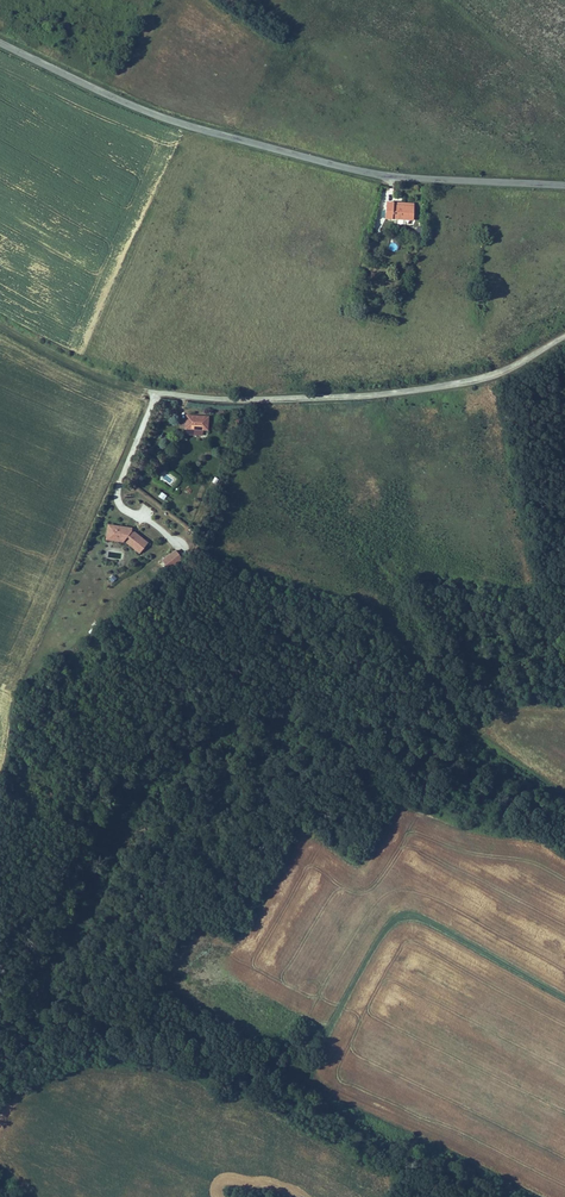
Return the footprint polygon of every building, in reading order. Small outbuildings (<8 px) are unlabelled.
[(417,224),(418,211),(397,210),(397,207),(390,207),(389,222),(417,224)] [(176,417),(175,427),(204,429),(205,415),(183,413),(182,417),(176,417)] [(116,542),(117,537),(109,536),(110,526),(106,525),(104,540),(116,542)] [(130,529),(110,526),(109,536),(117,537),(116,542),(121,542),(125,537),(128,539),(125,543),(138,553),(146,543),(133,533),(132,534),(131,535),(128,533),(129,532),(130,529)] [(161,561),(169,570),(182,559),(175,550),(161,561)] [(113,575),(108,579),(112,583),(117,579),(113,575)]
